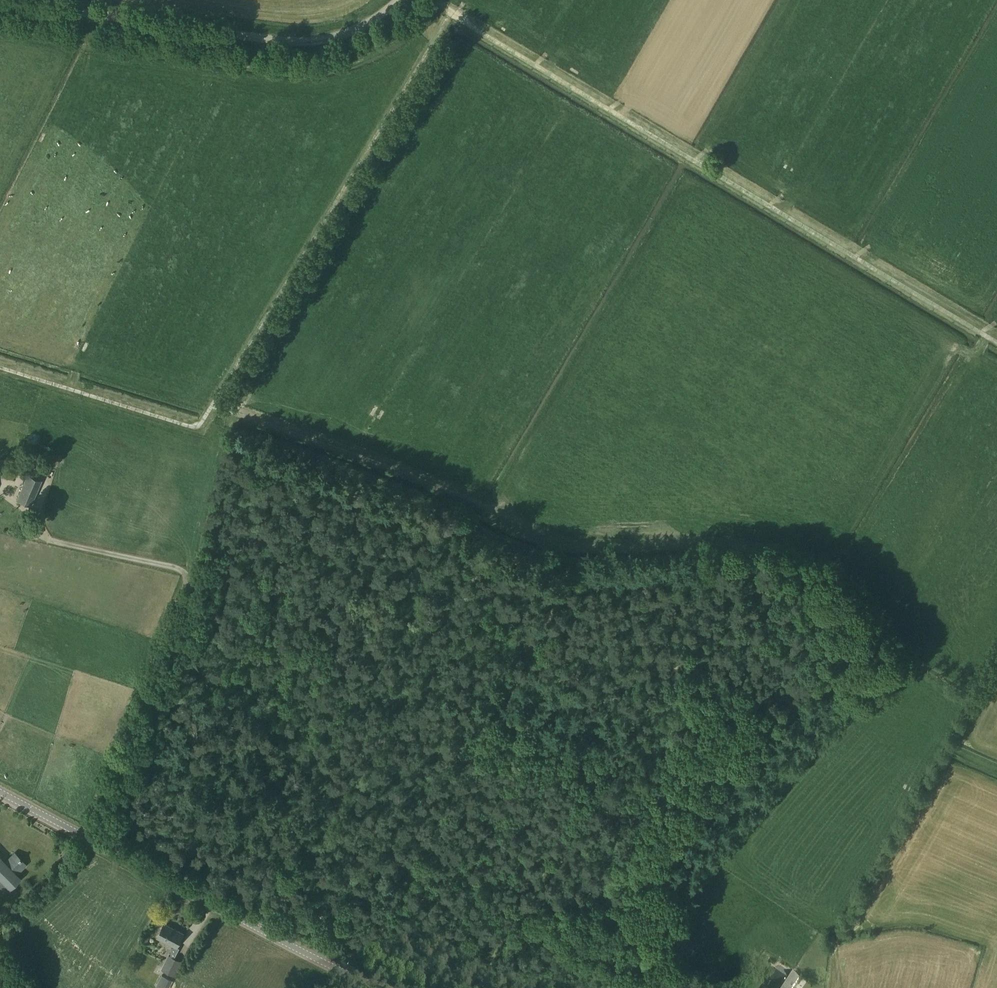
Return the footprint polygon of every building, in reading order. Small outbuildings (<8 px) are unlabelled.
[(41,480),(28,474),(17,500),(30,505),(41,480)] [(0,858),(0,876),(10,886),(19,877),(15,874),(25,864),(21,860),(21,859),(20,857),(19,858),(15,854),(5,863),(0,858)] [(164,923),(158,937),(171,944),(177,947),(184,933),(164,923)] [(175,957),(169,954),(162,969),(175,976),(183,961),(175,957)] [(797,980),(786,973),(780,969),(772,981),(778,985),(776,987),(792,987),(797,980)] [(158,985),(164,987),(171,987),(175,979),(163,974),(158,985)]
